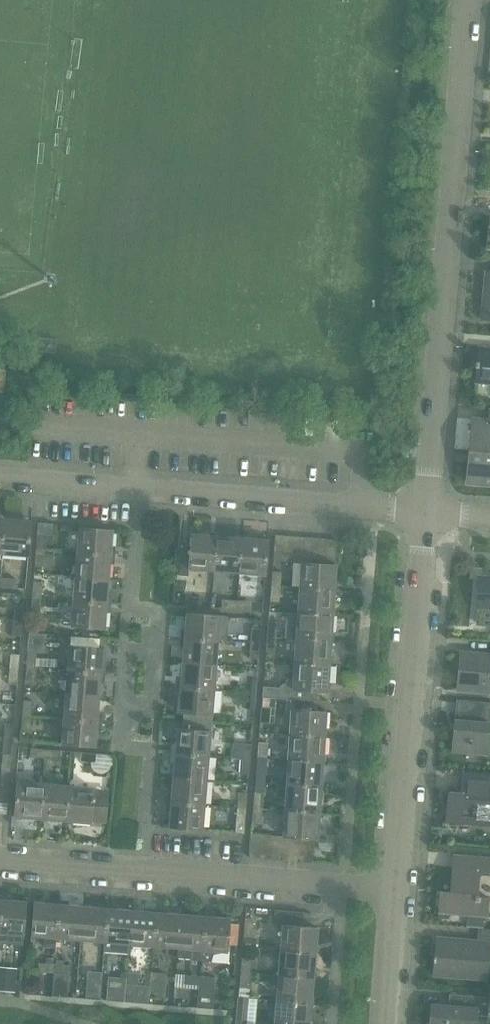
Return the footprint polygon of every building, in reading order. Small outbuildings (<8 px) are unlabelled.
[(484,272),(480,319),(489,320),(489,272),(484,272)] [(478,347),(475,383),(489,384),(489,348),(478,347)] [(469,451),(489,452),(489,409),(488,419),(471,418),(469,451)] [(34,445),(33,458),(45,459),(46,447),(34,445)] [(489,486),(489,452),(469,451),(466,484),(489,486)] [(5,518),(2,554),(28,556),(30,521),(5,518)] [(38,523),(36,549),(45,550),(45,544),(53,545),(53,535),(51,535),(52,524),(38,523)] [(78,527),(76,552),(112,555),(113,546),(111,546),(112,530),(78,527)] [(175,549),(173,575),(188,576),(188,570),(214,572),(217,536),(191,534),(190,550),(175,549)] [(275,535),(274,561),(286,562),(287,536),(275,535)] [(217,536),(214,572),(239,574),(242,538),(217,536)] [(287,536),(286,562),(299,562),(300,537),(287,536)] [(300,537),(299,562),(300,562),(311,563),(312,538),(300,537)] [(242,538),(239,574),(264,576),(267,540),(242,538)] [(312,538),(311,563),(322,564),(324,539),(312,538)] [(324,539),(322,564),(335,564),(336,540),(324,539)] [(36,549),(35,564),(43,564),(45,550),(36,549)] [(76,552),(75,576),(108,578),(109,563),(112,563),(112,555),(76,552)] [(300,562),(299,588),(334,590),(335,565),(335,564),(322,564),(311,563),(300,562)] [(272,571),(271,587),(280,587),(281,572),(272,571)] [(75,576),(73,600),(109,603),(109,594),(107,594),(108,578),(75,576)] [(475,608),(477,608),(475,625),(489,626),(489,577),(478,576),(475,608)] [(1,578),(0,587),(14,588),(15,579),(1,578)] [(33,582),(32,597),(41,598),(42,583),(33,582)] [(279,602),(280,587),(271,587),(269,602),(279,602)] [(299,588),(297,613),(332,616),(334,590),(299,588)] [(186,596),(185,606),(200,607),(201,598),(186,596)] [(32,597),(30,613),(39,613),(41,598),(32,597)] [(221,609),(236,610),(237,600),(222,599),(221,609)] [(108,612),(109,603),(73,600),(71,625),(104,628),(106,612),(108,612)] [(236,610),(252,611),(252,602),(237,600),(236,610)] [(14,606),(13,620),(22,620),(23,607),(14,606)] [(182,629),(181,638),(218,641),(226,642),(228,617),(220,616),(186,613),(185,630),(182,629)] [(297,613),(296,638),(331,640),(332,616),(297,613)] [(13,620),(12,636),(21,636),(22,620),(13,620)] [(268,621),(267,636),(276,636),(277,622),(268,621)] [(251,628),(250,644),(259,644),(260,629),(251,628)] [(267,636),(265,652),(275,652),(276,636),(267,636)] [(183,647),(182,662),(216,665),(218,641),(181,638),(180,647),(183,647)] [(296,638),(294,664),(329,666),(331,640),(296,638)] [(250,644),(249,659),(258,659),(259,644),(250,644)] [(69,645),(67,670),(103,673),(104,663),(101,663),(103,648),(69,645)] [(489,693),(489,692),(489,654),(460,651),(457,691),(489,693)] [(27,652),(26,667),(35,668),(36,652),(27,652)] [(10,654),(9,669),(18,669),(19,655),(10,654)] [(178,677),(177,686),(214,689),(216,665),(182,662),(181,677),(178,677)] [(317,701),(318,691),(328,692),(329,666),(294,664),(293,680),(288,680),(279,688),(263,687),(262,698),(317,701)] [(26,667),(25,682),(34,683),(35,668),(26,667)] [(7,684),(17,685),(18,669),(9,669),(7,684)] [(67,670),(65,694),(99,697),(100,682),(102,682),(103,673),(67,670)] [(247,677),(246,692),(255,693),(256,678),(247,677)] [(212,714),(214,689),(177,686),(176,696),(179,696),(178,711),(212,714)] [(246,692),(245,707),(254,708),(255,693),(246,692)] [(65,694),(63,718),(99,721),(100,711),(97,711),(99,697),(65,694)] [(454,718),(452,752),(488,755),(489,726),(489,722),(489,721),(489,712),(489,702),(456,699),(454,718)] [(23,700),(22,715),(31,716),(32,701),(23,700)] [(261,707),(260,723),(269,723),(270,708),(261,707)] [(290,710),(288,735),(324,737),(326,712),(290,710)] [(22,715),(21,731),(30,731),(31,716),(22,715)] [(63,718),(61,743),(95,746),(96,731),(98,731),(99,721),(63,718)] [(4,723),(3,739),(12,740),(13,724),(4,723)] [(173,744),(172,753),(208,756),(210,731),(177,729),(175,745),(173,744)] [(288,735),(286,760),(322,762),(324,737),(288,735)] [(3,739),(2,754),(11,754),(12,740),(3,739)] [(258,742),(257,758),(267,758),(268,743),(258,742)] [(241,743),(240,758),(250,759),(251,744),(241,743)] [(29,757),(45,759),(46,749),(30,748),(29,757)] [(46,749),(45,759),(60,760),(60,750),(46,749)] [(95,763),(96,754),(81,752),(80,761),(95,763)] [(174,762),(173,778),(206,780),(208,756),(172,753),(172,762),(174,762)] [(240,758),(239,774),(249,775),(250,759),(240,758)] [(257,758),(256,773),(266,773),(267,758),(257,758)] [(286,760),(285,784),(321,786),(322,762),(286,760)] [(0,777),(0,786),(8,787),(9,773),(0,772),(0,777)] [(460,816),(471,817),(471,823),(489,825),(489,777),(462,775),(461,792),(448,791),(446,821),(460,822),(460,816)] [(169,793),(168,802),(204,805),(206,780),(173,778),(172,793),(169,793)] [(17,780),(14,816),(40,818),(42,782),(17,780)] [(42,782),(40,818),(65,821),(68,784),(42,782)] [(68,784),(65,821),(90,823),(90,821),(104,822),(107,797),(93,796),(94,787),(68,784)] [(285,784),(283,810),(319,812),(321,786),(285,784)] [(238,792),(237,808),(246,809),(247,793),(238,792)] [(254,793),(253,808),(262,808),(263,794),(254,793)] [(170,811),(169,827),(202,829),(204,805),(168,802),(168,811),(170,811)] [(237,808),(236,822),(235,832),(244,833),(245,823),(246,809),(237,808)] [(253,808),(251,823),(261,824),(262,808),(253,808)] [(283,810),(281,836),(282,836),(288,836),(301,837),(313,838),(317,838),(319,812),(283,810)] [(250,858),(262,859),(264,835),(251,834),(250,858)] [(264,835),(262,859),(274,860),(276,835),(264,835)] [(276,835),(274,860),(286,860),(288,836),(282,836),(281,836),(276,835)] [(288,836),(286,860),(299,861),(301,837),(288,836)] [(301,837),(299,861),(311,862),(313,838),(301,837)] [(466,927),(483,928),(484,917),(487,917),(489,897),(477,896),(479,873),(489,873),(489,857),(453,854),(450,892),(439,891),(438,913),(467,916),(466,927)] [(0,905),(0,942),(22,944),(23,935),(26,901),(10,900),(11,897),(1,896),(0,905)] [(34,902),(31,935),(44,936),(44,938),(43,947),(55,948),(56,939),(56,937),(59,902),(51,901),(50,904),(34,902)] [(59,902),(56,937),(80,939),(83,906),(82,906),(68,905),(69,903),(59,902)] [(83,906),(80,939),(104,941),(107,905),(99,905),(99,908),(83,906)] [(107,905),(104,941),(129,943),(132,910),(117,909),(117,906),(108,905),(107,905)] [(132,910),(129,943),(153,945),(156,909),(148,909),(148,912),(132,910)] [(156,909),(153,945),(178,948),(181,914),(166,913),(167,910),(156,909)] [(281,925),(279,950),(315,952),(317,928),(302,927),(303,912),(275,910),(274,925),(281,925)] [(178,954),(177,957),(191,958),(192,958),(193,949),(202,949),(205,913),(196,912),(195,915),(181,914),(178,948),(178,954)] [(202,950),(201,961),(211,962),(213,954),(214,951),(214,950),(228,951),(228,950),(228,945),(237,946),(238,929),(239,922),(230,922),(230,919),(225,918),(215,917),(215,914),(205,913),(202,949),(202,950)] [(244,921),(243,937),(244,937),(243,943),(254,944),(255,937),(253,936),(254,922),(244,921)] [(488,980),(489,951),(489,929),(478,928),(477,940),(436,937),(433,975),(488,980)] [(279,950),(277,975),(313,978),(315,952),(279,950)] [(241,957),(240,972),(250,973),(251,958),(241,957)] [(38,972),(53,973),(54,964),(38,963),(38,972)] [(54,964),(53,973),(68,974),(69,965),(54,964)] [(151,972),(150,981),(165,982),(166,973),(151,972)] [(240,972),(239,988),(248,988),(250,973),(240,972)] [(53,973),(51,995),(66,997),(68,974),(53,973)] [(184,975),(184,984),(199,985),(200,976),(184,975)] [(277,975),(275,1000),(311,1003),(313,978),(277,975)] [(199,995),(198,1008),(209,1009),(213,1010),(214,996),(214,992),(214,986),(215,977),(200,976),(199,985),(199,989),(199,991),(199,995)] [(19,993),(20,979),(16,978),(0,977),(0,991),(19,993)] [(87,986),(86,997),(99,998),(100,987),(87,986)] [(107,989),(106,1000),(124,1002),(125,991),(107,989)] [(477,1020),(487,1021),(487,1020),(489,1020),(489,999),(489,997),(449,994),(448,1005),(431,1004),(429,1023),(476,1023),(477,1020)] [(273,1023),(309,1023),(311,1003),(275,1000),(273,1023)] [(237,1007),(236,1022),(245,1023),(246,1023),(247,1008),(237,1007)]
